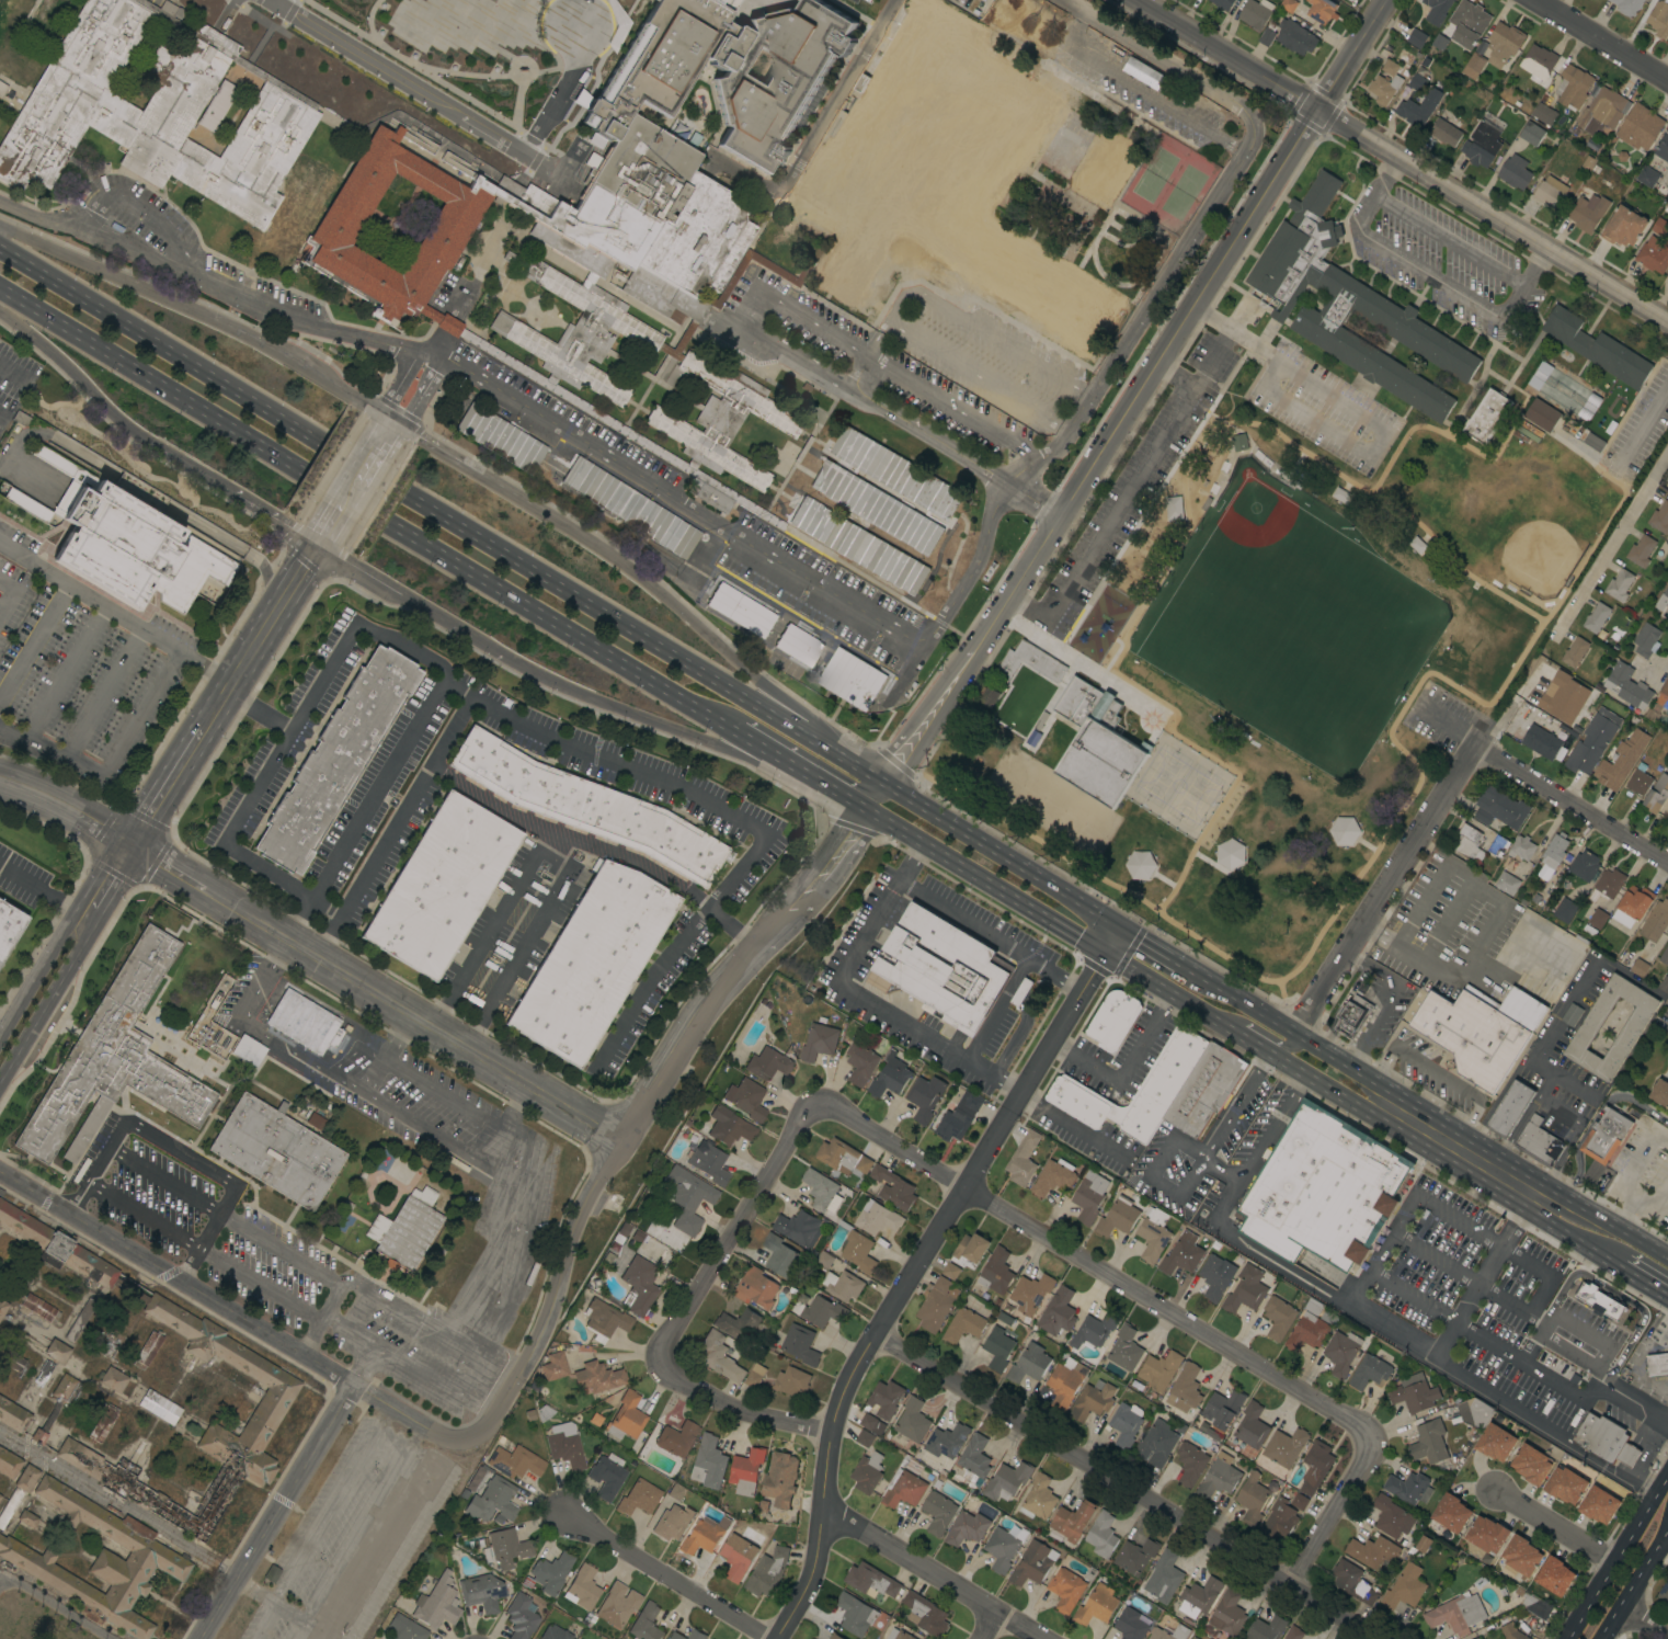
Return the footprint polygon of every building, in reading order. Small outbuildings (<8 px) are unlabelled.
[(736,26),(738,25),(749,32),(751,29),(749,20),(795,8),(796,11),(800,10),(800,9),(805,0),(820,0),(857,23),(849,35),(853,37),(853,36),(856,38),(855,42),(856,42),(848,55),(847,55),(845,57),(838,53),(784,143),(791,147),(789,150),(790,151),(782,164),(781,163),(779,167),(776,164),(777,163),(774,162),(767,174),(718,145),(727,129),(728,129),(727,125),(724,126),(713,79),(722,77),(726,71),(721,68),(720,71),(709,65),(710,62),(708,61),(709,60),(704,57),(667,117),(639,100),(631,112),(701,155),(693,170),(750,205),(743,216),(744,220),(755,228),(728,274),(731,275),(747,248),(797,278),(809,259),(820,265),(843,226),(811,207),(814,202),(813,201),(812,203),(808,201),(809,198),(798,192),(821,153),(824,156),(861,93),(854,89),(862,73),(870,78),(918,0),(927,0),(939,8),(940,4),(946,8),(944,10),(971,26),(919,112),(925,115),(930,106),(934,110),(933,112),(961,129),(1001,64),(1056,98),(985,216),(1123,300),(1093,352),(961,272),(963,269),(961,266),(946,292),(937,286),(952,262),(902,231),(857,306),(812,278),(816,272),(811,269),(799,289),(750,259),(719,310),(707,304),(709,306),(698,323),(679,353),(684,355),(687,350),(728,375),(731,368),(769,391),(765,397),(806,422),(795,440),(749,411),(727,447),(774,476),(763,493),(722,469),(719,475),(699,463),(696,469),(829,549),(832,543),(822,537),(825,532),(785,508),(796,489),(843,517),(845,513),(834,507),(841,496),(790,465),(793,460),(809,435),(814,439),(799,464),(844,491),(850,480),(860,486),(862,481),(816,453),(827,435),(868,459),(872,453),(910,476),(906,482),(961,516),(948,538),(887,500),(867,532),(928,570),(917,588),(862,554),(859,560),(841,549),(833,562),(733,502),(726,515),(694,497),(695,496),(688,491),(693,483),(688,480),(690,477),(458,335),(456,339),(436,327),(438,325),(418,311),(413,319),(401,311),(396,320),(397,321),(393,328),(386,323),(387,323),(369,314),(375,306),(299,260),(304,252),(307,254),(312,247),(307,243),(297,260),(255,235),(259,229),(169,174),(160,189),(118,163),(127,149),(88,125),(49,190),(31,179),(23,193),(0,178),(0,143),(33,88),(0,68),(0,0),(31,0),(9,36),(49,60),(86,0),(145,0),(159,9),(164,0),(179,8),(179,7),(194,16),(194,18),(242,47),(237,55),(319,105),(316,111),(321,114),(275,192),(282,196),(285,191),(296,197),(297,196),(296,196),(297,193),(298,194),(300,191),(308,196),(304,202),(316,208),(313,212),(322,217),(373,133),(367,129),(387,98),(386,93),(379,89),(384,81),(373,75),(385,56),(353,37),(356,32),(305,0),(378,0),(407,18),(417,0),(485,0),(457,47),(535,94),(538,89),(556,100),(547,113),(552,116),(534,147),(438,89),(430,104),(425,101),(419,113),(399,101),(393,102),(384,119),(397,126),(398,126),(404,129),(403,132),(423,143),(425,138),(438,146),(433,156),(401,136),(396,146),(468,189),(473,179),(441,159),(445,150),(456,157),(453,161),(481,178),(481,180),(494,187),(502,174),(525,189),(528,183),(574,210),(589,186),(582,183),(592,168),(585,163),(592,151),(604,159),(615,140),(610,138),(609,140),(607,139),(607,140),(593,133),(594,130),(592,129),(592,128),(582,122),(587,114),(586,113),(587,111),(585,110),(592,99),(594,100),(595,98),(598,100),(657,0),(712,0),(731,11),(727,20),(726,19),(724,21),(735,27),(736,25),(736,26)] [(39,1),(40,0),(65,0),(58,12),(39,1)] [(603,21),(608,24),(589,55),(499,0),(585,0),(591,3),(592,0),(599,0),(610,8),(603,21)] [(969,10),(975,0),(951,0),(969,10)] [(1227,12),(1208,0),(1234,0),(1227,12)] [(1258,3),(1260,0),(1265,0),(1275,5),(1270,11),(1271,11),(1263,27),(1259,32),(1258,33),(1255,31),(1255,29),(1237,19),(1239,16),(1238,15),(1247,0),(1252,0),(1258,3)] [(1279,7),(1283,0),(1295,0),(1299,2),(1291,14),(1279,7)] [(1313,4),(1306,0),(1331,0),(1338,4),(1335,11),(1329,20),(1329,19),(1325,26),(1306,14),(1313,4)] [(1421,2),(1423,0),(1453,0),(1444,14),(1446,14),(1438,27),(1425,19),(1431,8),(1427,5),(1421,2)] [(1448,21),(1462,0),(1467,0),(1475,5),(1476,3),(1483,7),(1482,10),(1493,16),(1471,50),(1470,50),(1469,52),(1451,39),(1451,38),(1450,38),(1456,29),(1454,27),(1455,26),(1448,21)] [(1616,5),(1607,0),(1643,0),(1633,16),(1631,15),(1630,18),(1616,10),(1618,8),(1616,7),(1616,5)] [(1657,1),(1661,0),(1663,1),(1664,0),(1667,2),(1666,3),(1667,3),(1667,2),(1667,36),(1665,41),(1655,34),(1657,31),(1644,23),(1654,8),(1653,8),(1657,1)] [(351,35),(331,68),(276,35),(283,24),(278,22),(285,11),(289,13),(295,2),(351,35)] [(1293,50),(1293,52),(1282,46),(1283,45),(1275,39),(1279,33),(1278,32),(1280,29),(1278,26),(1282,18),(1287,20),(1288,18),(1299,24),(1298,25),(1315,35),(1314,37),(1318,39),(1311,54),(1305,50),(1302,56),(1293,50)] [(1268,47),(1257,41),(1265,26),(1267,27),(1270,21),(1278,25),(1273,32),(1276,33),(1268,47)] [(1509,27),(1510,25),(1527,35),(1513,56),(1510,54),(1504,64),(1489,55),(1496,45),(1487,39),(1498,22),(1497,22),(1498,21),(1509,27)] [(1428,36),(1419,49),(1406,41),(1414,27),(1428,36)] [(1438,33),(1449,41),(1442,52),(1431,44),(1438,33)] [(1541,48),(1541,47),(1549,52),(1550,50),(1560,57),(1544,82),(1541,80),(1538,84),(1529,78),(1531,73),(1518,66),(1532,43),(1541,48)] [(1487,60),(1478,73),(1477,73),(1474,78),(1466,72),(1463,77),(1459,75),(1473,52),(1487,60)] [(1399,66),(1393,77),(1381,69),(1387,58),(1399,66)] [(1576,69),(1577,68),(1584,72),(1585,71),(1587,73),(1595,78),(1585,93),(1588,95),(1587,96),(1578,110),(1576,109),(1574,112),(1556,101),(1560,95),(1554,92),(1563,79),(1558,77),(1567,62),(1576,69)] [(295,78),(302,65),(333,83),(324,96),(295,78)] [(1427,80),(1419,92),(1407,86),(1415,72),(1427,80)] [(1390,82),(1395,75),(1404,80),(1396,91),(1395,90),(1385,107),(1374,101),(1378,96),(1367,90),(1368,89),(1367,89),(1372,81),(1373,81),(1378,75),(1390,82)] [(1,99),(0,98),(0,81),(4,83),(7,79),(13,82),(10,88),(9,87),(1,99)] [(378,98),(375,104),(377,106),(369,119),(347,106),(333,99),(340,87),(342,88),(347,79),(378,98)] [(1444,92),(1421,128),(1405,117),(1404,118),(1394,112),(1402,101),(1405,103),(1408,99),(1419,105),(1432,86),(1444,92)] [(1604,125),(1600,132),(1597,129),(1592,136),(1574,124),(1585,106),(1588,109),(1601,86),(1610,90),(1627,100),(1627,101),(1632,103),(1624,115),(1622,114),(1619,119),(1619,121),(1618,123),(1616,122),(1612,129),(1604,125)] [(1635,101),(1653,111),(1652,112),(1666,121),(1646,153),(1615,135),(1635,101)] [(1531,114),(1539,102),(1557,113),(1550,126),(1531,114)] [(344,106),(366,118),(361,128),(339,115),(344,106)] [(1446,143),(1444,144),(1431,136),(1432,134),(1429,132),(1444,109),(1459,117),(1453,126),(1463,133),(1453,147),(1446,143)] [(1486,169),(1478,164),(1477,167),(1467,161),(1469,159),(1463,156),(1464,155),(1459,150),(1466,139),(1471,143),(1474,139),(1470,137),(1482,118),(1501,132),(1499,136),(1500,136),(1497,141),(1501,144),(1486,169)] [(1518,136),(1528,121),(1545,132),(1535,147),(1518,136)] [(1654,153),(1667,130),(1667,162),(1654,153)] [(1584,145),(1587,138),(1599,145),(1596,151),(1584,145)] [(1624,160),(1620,160),(1618,156),(1620,151),(1624,151),(1627,156),(1624,160)] [(1516,186),(1515,187),(1496,177),(1507,158),(1509,159),(1512,152),(1528,162),(1524,169),(1533,174),(1522,191),(1516,186)] [(340,175),(331,190),(321,183),(323,181),(305,169),(304,172),(296,168),(305,155),(340,175)] [(1587,156),(1593,159),(1588,170),(1581,166),(1587,156)] [(1652,189),(1635,179),(1644,164),(1660,174),(1652,189)] [(1374,382),(1372,384),(1361,377),(1363,375),(1289,328),(1304,303),(1318,312),(1328,297),(1307,283),(1282,325),(1268,316),(1273,308),(1280,312),(1284,305),(1275,298),(1273,299),(1245,281),(1283,219),(1288,223),(1294,212),(1287,206),(1292,197),(1300,203),(1322,169),(1343,182),(1319,217),(1323,219),(1324,221),(1332,219),(1334,227),(1340,225),(1344,237),(1336,238),(1337,246),(1328,247),(1321,260),(1328,264),(1329,263),(1404,310),(1408,304),(1419,311),(1415,317),(1482,360),(1465,385),(1350,311),(1340,326),(1456,400),(1441,424),(1374,382)] [(1542,180),(1544,181),(1549,175),(1568,187),(1565,194),(1568,196),(1560,212),(1550,205),(1549,206),(1532,196),(1542,180)] [(1601,218),(1601,217),(1592,230),(1593,230),(1590,236),(1574,225),(1575,223),(1566,217),(1579,196),(1580,195),(1584,196),(1583,198),(1588,202),(1592,194),(1599,197),(1600,195),(1611,203),(1601,218)] [(1620,202),(1650,220),(1634,247),(1629,243),(1626,247),(1621,243),(1621,244),(1615,241),(1613,244),(1600,236),(1603,231),(1602,230),(1620,202)] [(1658,217),(1667,224),(1667,231),(1667,230),(1663,238),(1650,229),(1658,217)] [(1667,237),(1667,238),(1667,264),(1661,275),(1653,269),(1652,271),(1634,259),(1644,242),(1646,243),(1652,235),(1664,242),(1667,237)] [(1540,329),(1556,304),(1584,321),(1578,329),(1595,340),(1600,331),(1654,365),(1637,391),(1540,329)] [(1553,367),(1539,390),(1527,383),(1541,360),(1553,367)] [(1485,445),(1476,440),(1475,441),(1470,437),(1471,436),(1462,430),(1489,388),(1512,402),(1485,445)] [(1576,415),(1587,421),(1603,395),(1592,389),(1576,415)] [(1523,417),(1535,397),(1562,414),(1550,433),(1523,417)] [(12,419),(18,410),(32,419),(28,425),(23,425),(12,419)] [(950,519),(964,490),(842,428),(828,456),(950,519)] [(1583,442),(1589,432),(1606,443),(1599,453),(1583,442)] [(1248,448),(1234,452),(1231,436),(1244,433),(1248,448)] [(150,588),(137,610),(55,559),(54,560),(53,560),(69,532),(71,533),(76,526),(54,513),(47,524),(3,498),(10,487),(53,512),(72,478),(30,452),(36,442),(96,478),(100,473),(116,483),(124,470),(170,499),(162,511),(240,558),(237,564),(239,566),(226,587),(207,576),(183,615),(160,601),(160,593),(150,588)] [(558,486),(675,550),(674,553),(681,557),(691,539),(684,535),(691,522),(573,458),(558,486)] [(808,489),(929,554),(945,526),(823,461),(808,489)] [(1665,499),(1667,501),(1667,524),(1667,531),(1666,535),(1646,523),(1655,510),(1657,511),(1665,499)] [(1624,557),(1633,544),(1636,546),(1644,534),(1657,542),(1655,545),(1656,545),(1654,548),(1653,547),(1646,558),(1649,560),(1644,569),(1624,557)] [(953,578),(940,570),(960,536),(974,545),(953,578)] [(1603,591),(1611,578),(1614,580),(1622,568),(1635,577),(1633,579),(1634,580),(1632,582),(1632,581),(1624,592),(1629,594),(1622,603),(1603,591)] [(705,606),(762,638),(776,614),(718,582),(705,606)] [(1663,593),(1667,584),(1667,605),(1666,604),(1661,612),(1654,606),(1661,593),(1663,593)] [(1610,612),(1611,613),(1609,615),(1608,615),(1599,629),(1600,629),(1598,633),(1598,631),(1596,635),(1581,626),(1586,618),(1586,617),(1587,615),(1588,615),(1589,615),(1599,601),(1612,610),(1610,612)] [(1645,622),(1659,630),(1660,629),(1663,630),(1654,644),(1649,650),(1652,651),(1646,660),(1643,658),(1644,657),(1634,651),(1637,646),(1632,641),(1645,622)] [(773,646),(809,669),(823,645),(787,623),(773,646)] [(1565,652),(1564,652),(1565,649),(1566,650),(1567,649),(1568,649),(1577,636),(1590,644),(1588,647),(1589,647),(1588,649),(1587,649),(1577,663),(1578,664),(1577,667),(1576,665),(1574,669),(1560,660),(1565,652)] [(1009,648),(1014,651),(1021,639),(1067,668),(1058,684),(1021,661),(1007,683),(993,673),(1009,648)] [(311,851),(315,852),(300,876),(293,872),(290,874),(260,855),(261,852),(253,847),(267,824),(265,822),(285,792),(287,793),(294,783),(290,781),(310,750),(312,751),(319,741),(316,739),(335,708),(338,709),(344,699),(341,698),(361,667),(363,668),(377,644),(385,649),(386,647),(416,665),(415,668),(423,672),(409,696),(407,694),(311,851)] [(886,675),(836,646),(815,683),(865,712),(886,675)] [(1634,670),(1629,680),(1635,684),(1638,681),(1647,686),(1646,687),(1654,693),(1643,712),(1636,707),(1636,708),(1615,695),(1616,695),(1602,685),(1619,660),(1634,670)] [(1547,712),(1541,708),(1541,709),(1538,707),(1539,707),(1529,701),(1538,688),(1540,690),(1541,688),(1542,690),(1544,686),(1543,685),(1552,673),(1566,684),(1547,712)] [(1104,694),(1106,690),(1116,696),(1113,699),(1122,705),(1116,715),(1120,718),(1112,730),(1139,748),(1143,740),(1153,747),(1113,809),(1054,772),(1082,728),(1052,709),(1074,674),(1104,694)] [(1658,693),(1667,676),(1667,710),(1655,702),(1659,694),(1658,693)] [(991,708),(979,701),(980,698),(978,696),(983,686),(986,688),(987,685),(1001,693),(991,708)] [(1588,775),(1578,769),(1575,773),(1563,765),(1578,740),(1581,742),(1586,736),(1583,733),(1596,712),(1619,727),(1588,775)] [(1520,742),(1532,722),(1550,733),(1551,731),(1553,733),(1553,732),(1554,733),(1554,735),(1555,736),(1555,735),(1556,736),(1556,738),(1564,742),(1551,762),(1520,742)] [(448,765),(472,724),(534,761),(664,809),(730,849),(706,889),(644,852),(514,805),(448,765)] [(1615,793),(1597,781),(1598,778),(1592,775),(1602,759),(1611,764),(1618,754),(1616,754),(1618,753),(1614,750),(1620,740),(1623,742),(1625,739),(1627,740),(1635,727),(1650,737),(1615,793)] [(1640,762),(1646,766),(1643,772),(1654,778),(1643,797),(1642,796),(1641,797),(1636,795),(1637,793),(1636,793),(1625,786),(1640,762)] [(1661,772),(1667,776),(1667,796),(1667,798),(1666,798),(1655,816),(1641,806),(1652,788),(1652,789),(1661,772)] [(1517,831),(1513,830),(1512,830),(1510,829),(1510,828),(1500,821),(1500,822),(1496,820),(1497,819),(1494,817),(1487,827),(1473,817),(1475,815),(1474,815),(1477,808),(1478,809),(1480,808),(1475,805),(1476,803),(1476,801),(1480,796),(1480,797),(1482,794),(1483,795),(1484,793),(1487,788),(1489,785),(1517,803),(1519,800),(1531,808),(1517,831)] [(435,982),(359,937),(448,789),(523,834),(435,982)] [(1458,852),(1456,853),(1455,853),(1453,851),(1452,850),(1459,839),(1458,838),(1460,834),(1458,833),(1464,822),(1483,834),(1477,842),(1478,842),(1476,847),(1485,853),(1478,865),(1458,852)] [(1563,852),(1565,853),(1558,863),(1554,870),(1551,868),(1551,869),(1547,868),(1546,869),(1544,868),(1546,865),(1544,864),(1542,866),(1540,865),(1541,863),(1540,862),(1543,857),(1541,856),(1555,833),(1558,834),(1560,833),(1561,831),(1566,835),(1564,839),(1569,842),(1563,852)] [(1497,834),(1509,842),(1500,858),(1487,850),(1497,834)] [(1527,862),(1521,858),(1520,860),(1519,858),(1519,856),(1515,854),(1512,857),(1507,854),(1509,851),(1508,850),(1518,834),(1523,838),(1526,835),(1530,838),(1528,841),(1536,846),(1527,862)] [(1567,870),(1577,853),(1580,854),(1584,849),(1600,858),(1597,863),(1600,865),(1588,884),(1567,870)] [(682,899),(580,1070),(504,1024),(595,872),(591,869),(597,857),(602,861),(603,860),(637,872),(682,899)] [(1510,870),(1504,866),(1509,857),(1516,862),(1510,870)] [(1612,900),(1609,898),(1607,900),(1599,896),(1595,903),(1587,899),(1593,888),(1592,888),(1603,870),(1604,872),(1606,870),(1610,874),(1613,868),(1626,877),(1612,900)] [(1494,886),(1503,870),(1521,881),(1512,897),(1494,886)] [(1547,885),(1554,874),(1561,878),(1554,889),(1547,885)] [(1638,922),(1635,920),(1629,929),(1611,918),(1616,908),(1615,908),(1631,884),(1641,890),(1643,887),(1656,896),(1638,922)] [(1567,924),(1552,915),(1564,897),(1578,907),(1567,924)] [(1665,898),(1667,900),(1667,921),(1655,944),(1637,933),(1657,900),(1661,902),(1665,898)] [(28,919),(0,966),(0,901),(28,919)] [(934,1014),(937,1009),(904,989),(886,993),(865,981),(913,901),(996,952),(994,955),(1015,967),(972,1038),(934,1014)] [(1599,931),(1587,922),(1596,908),(1609,915),(1599,931)] [(14,1146),(147,923),(181,944),(132,1027),(152,1039),(146,1050),(218,1094),(197,1129),(125,1084),(114,1103),(112,1102),(75,1164),(61,1157),(99,1094),(92,1090),(47,1165),(14,1146)] [(1658,959),(1667,943),(1667,966),(1658,959)] [(1649,966),(1642,978),(1629,970),(1636,957),(1649,966)] [(1609,1083),(1563,1054),(1613,972),(1659,1001),(1609,1083)] [(1665,975),(1667,977),(1667,993),(1657,987),(1665,975)] [(1025,977),(1033,982),(1018,1008),(1018,1010),(1016,1010),(1015,1004),(1009,1002),(1025,977)] [(1459,1073),(1454,1054),(1409,1025),(1430,990),(1453,1004),(1466,983),(1500,1005),(1512,984),(1547,1006),(1493,1095),(1459,1073)] [(265,1022),(287,987),(343,1022),(321,1056),(265,1022)] [(1108,993),(1110,992),(1112,991),(1116,990),(1119,990),(1122,991),(1139,1001),(1140,1002),(1140,1005),(1142,1005),(1142,1008),(1142,1009),(1117,1050),(1116,1051),(1113,1052),(1111,1052),(1109,1052),(1099,1046),(1098,1045),(1098,1044),(1099,1042),(1086,1035),(1086,1032),(1086,1031),(1108,993)] [(1352,1040),(1333,1028),(1338,1018),(1335,1016),(1343,1004),(1346,1006),(1349,1000),(1350,1001),(1355,994),(1374,1006),(1352,1040)] [(1573,1027),(1561,1020),(1572,1002),(1584,1010),(1573,1027)] [(236,1034),(201,1019),(191,1045),(226,1060),(236,1034)] [(241,1032),(240,1033),(240,1034),(239,1036),(238,1035),(237,1038),(220,1027),(225,1021),(241,1032)] [(839,1029),(833,1056),(823,1052),(823,1055),(816,1052),(813,1063),(809,1062),(809,1063),(803,1062),(803,1060),(798,1059),(802,1045),(806,1046),(811,1023),(839,1029)] [(1162,1118),(1145,1146),(1121,1130),(1120,1129),(1119,1127),(1120,1125),(1106,1117),(1099,1129),(1097,1129),(1095,1129),(1047,1101),(1046,1099),(1046,1096),(1058,1077),(1059,1075),(1061,1075),(1062,1075),(1063,1074),(1064,1074),(1065,1074),(1116,1105),(1119,1106),(1121,1107),(1124,1106),(1127,1106),(1128,1105),(1175,1027),(1177,1026),(1178,1026),(1179,1027),(1181,1026),(1184,1026),(1186,1027),(1185,1029),(1188,1031),(1189,1029),(1203,1038),(1202,1038),(1206,1040),(1207,1039),(1210,1043),(1162,1118)] [(267,1049),(256,1068),(231,1052),(242,1034),(267,1049)] [(847,1080),(853,1069),(854,1070),(856,1068),(846,1061),(849,1056),(845,1054),(853,1040),(855,1042),(873,1052),(881,1038),(891,1044),(881,1060),(879,1059),(861,1089),(847,1080)] [(1211,1040),(1223,1047),(1224,1047),(1239,1057),(1238,1058),(1248,1063),(1231,1093),(1221,1109),(1221,1108),(1218,1114),(1214,1111),(1197,1139),(1162,1118),(1210,1043),(1211,1040)] [(743,1069),(753,1054),(757,1057),(764,1046),(781,1056),(781,1055),(795,1062),(792,1066),(793,1067),(789,1074),(788,1073),(786,1077),(775,1070),(769,1079),(767,1078),(765,1081),(743,1069)] [(872,1081),(871,1080),(872,1078),(873,1079),(875,1075),(878,1078),(887,1062),(882,1060),(890,1048),(896,1052),(893,1057),(906,1066),(905,1068),(913,1073),(910,1078),(909,1078),(898,1095),(895,1094),(896,1093),(894,1092),(893,1092),(886,1088),(880,1099),(876,1096),(875,1099),(870,1095),(871,1093),(866,1091),(872,1081)] [(918,1075),(928,1082),(933,1075),(947,1084),(930,1112),(933,1114),(925,1128),(917,1123),(918,1122),(912,1118),(919,1106),(904,1099),(918,1075)] [(765,1090),(759,1100),(761,1100),(757,1105),(767,1111),(764,1118),(765,1119),(761,1126),(747,1117),(749,1115),(722,1099),(730,1084),(736,1088),(743,1077),(765,1090)] [(1659,1078),(1667,1083),(1667,1109),(1660,1104),(1660,1105),(1653,1101),(1654,1100),(1648,1096),(1652,1090),(1655,1084),(1659,1078)] [(1486,1127),(1515,1079),(1534,1091),(1506,1139),(1486,1127)] [(947,1109),(952,1113),(956,1107),(955,1106),(966,1090),(983,1101),(972,1118),(973,1119),(960,1141),(952,1137),(949,1142),(947,1140),(946,1142),(940,1139),(941,1137),(933,1132),(947,1109)] [(243,1091),(276,1111),(282,1101),(288,1105),(285,1111),(286,1112),(284,1114),(283,1113),(282,1115),(347,1154),(311,1213),(208,1149),(243,1091)] [(1366,1137),(1367,1135),(1401,1156),(1335,1265),(1337,1266),(1330,1276),(1317,1267),(1323,1257),(1289,1237),(1287,1240),(1238,1211),(1304,1101),(1366,1137)] [(734,1114),(733,1115),(744,1122),(744,1120),(758,1129),(754,1137),(753,1136),(750,1142),(739,1136),(736,1141),(733,1139),(733,1142),(731,1146),(728,1147),(728,1148),(724,1146),(724,1145),(713,1138),(713,1139),(707,1135),(716,1120),(715,1119),(712,1123),(709,1123),(708,1119),(710,1117),(709,1116),(717,1103),(734,1114)] [(1591,1129),(1590,1128),(1595,1120),(1598,1123),(1606,1112),(1602,1111),(1606,1105),(1633,1123),(1619,1146),(1618,1145),(1604,1165),(1579,1150),(1591,1129)] [(325,1120),(319,1130),(306,1123),(312,1112),(325,1120)] [(1515,1143),(1533,1113),(1539,1116),(1539,1115),(1541,1116),(1541,1117),(1542,1118),(1538,1127),(1551,1135),(1552,1134),(1554,1135),(1553,1136),(1566,1145),(1552,1166),(1515,1143)] [(1029,1128),(1041,1136),(1027,1160),(1038,1165),(1024,1188),(1008,1179),(1012,1173),(1004,1169),(1029,1128)] [(855,1168),(854,1171),(852,1170),(847,1176),(836,1170),(836,1171),(814,1157),(823,1141),(829,1145),(833,1137),(861,1154),(873,1162),(866,1174),(855,1168)] [(720,1168),(731,1175),(729,1179),(728,1177),(723,1184),(724,1185),(722,1188),(710,1181),(712,1177),(711,1177),(710,1180),(708,1177),(709,1176),(695,1168),(695,1169),(686,1163),(695,1147),(699,1150),(705,1141),(710,1145),(710,1146),(724,1154),(724,1153),(728,1156),(720,1168)] [(408,1184),(387,1171),(397,1154),(418,1168),(408,1184)] [(1049,1159),(1056,1163),(1059,1158),(1074,1168),(1072,1171),(1075,1173),(1075,1174),(1077,1175),(1070,1187),(1065,1185),(1063,1190),(1055,1185),(1052,1191),(1050,1188),(1043,1198),(1040,1197),(1040,1198),(1032,1194),(1033,1193),(1030,1191),(1049,1159)] [(888,1170),(888,1169),(891,1170),(890,1172),(893,1174),(894,1173),(902,1179),(902,1180),(911,1185),(912,1184),(916,1187),(912,1194),(917,1197),(913,1205),(912,1205),(911,1206),(910,1206),(910,1208),(909,1210),(907,1210),(906,1213),(877,1195),(884,1184),(890,1187),(890,1186),(891,1187),(893,1183),(891,1182),(890,1184),(882,1179),(880,1183),(868,1176),(876,1163),(888,1170)] [(839,1186),(836,1192),(839,1194),(827,1214),(825,1213),(823,1214),(811,1207),(814,1202),(812,1200),(814,1197),(809,1193),(812,1187),(800,1181),(803,1176),(802,1176),(806,1171),(807,1171),(809,1166),(839,1186)] [(1082,1208),(1075,1204),(1074,1205),(1072,1204),(1072,1203),(1070,1200),(1072,1197),(1071,1197),(1072,1194),(1074,1195),(1081,1183),(1081,1182),(1088,1169),(1097,1174),(1099,1171),(1111,1179),(1109,1182),(1110,1182),(1103,1194),(1105,1195),(1096,1209),(1099,1210),(1088,1228),(1081,1223),(1082,1221),(1076,1218),(1082,1208)] [(720,1193),(712,1206),(699,1197),(693,1208),(686,1205),(684,1208),(673,1200),(675,1197),(673,1196),(675,1192),(673,1190),(679,1179),(683,1181),(684,1180),(677,1175),(681,1170),(687,1173),(685,1177),(686,1179),(689,1173),(720,1193)] [(424,1185),(439,1193),(431,1207),(410,1195),(414,1187),(421,1192),(424,1185)] [(1101,1217),(1105,1219),(1119,1194),(1132,1202),(1130,1205),(1141,1211),(1129,1231),(1130,1232),(1128,1234),(1123,1232),(1113,1227),(1107,1238),(1101,1234),(1100,1236),(1093,1230),(1101,1217)] [(408,1195),(445,1217),(411,1273),(398,1264),(393,1271),(384,1265),(388,1257),(375,1250),(408,1195)] [(43,1251),(0,1225),(0,1198),(54,1231),(55,1230),(57,1231),(59,1228),(62,1230),(60,1233),(61,1234),(62,1233),(68,1237),(67,1238),(69,1239),(71,1234),(76,1238),(73,1241),(75,1242),(73,1243),(119,1271),(116,1277),(149,1298),(153,1291),(201,1321),(203,1318),(227,1332),(225,1335),(302,1384),(261,1452),(277,1461),(274,1466),(278,1468),(267,1486),(264,1482),(261,1488),(245,1478),(204,1546),(126,1499),(124,1502),(100,1487),(102,1483),(55,1455),(67,1436),(113,1465),(115,1461),(117,1462),(121,1456),(141,1469),(138,1475),(139,1476),(138,1479),(192,1513),(221,1462),(195,1446),(210,1422),(237,1438),(267,1388),(213,1354),(210,1358),(209,1357),(206,1363),(184,1350),(188,1344),(186,1343),(188,1340),(141,1311),(146,1305),(112,1285),(108,1290),(61,1262),(57,1270),(38,1259),(43,1251)] [(891,1211),(905,1219),(900,1227),(899,1227),(895,1232),(886,1226),(882,1231),(879,1229),(873,1237),(871,1236),(871,1234),(861,1228),(860,1229),(853,1225),(862,1209),(861,1209),(869,1198),(891,1211)] [(1152,1266),(1144,1262),(1145,1261),(1140,1257),(1147,1243),(1145,1242),(1146,1240),(1134,1232),(1138,1228),(1139,1229),(1145,1217),(1146,1218),(1147,1217),(1149,1218),(1150,1217),(1143,1214),(1149,1206),(1154,1209),(1155,1207),(1169,1216),(1163,1226),(1166,1228),(1165,1229),(1172,1233),(1152,1266)] [(778,1231),(778,1232),(772,1228),(773,1228),(772,1227),(779,1214),(789,1220),(791,1216),(795,1218),(801,1208),(803,1210),(813,1217),(814,1217),(822,1221),(818,1228),(820,1229),(819,1230),(822,1231),(811,1249),(809,1247),(807,1250),(778,1231)] [(365,1234),(378,1214),(391,1221),(378,1242),(365,1234)] [(632,1227),(620,1245),(613,1240),(625,1222),(632,1227)] [(866,1255),(878,1263),(869,1276),(857,1268),(858,1266),(841,1255),(843,1252),(838,1250),(845,1239),(852,1229),(875,1243),(866,1255)] [(1198,1237),(1193,1244),(1206,1251),(1191,1274),(1183,1268),(1181,1270),(1176,1266),(1170,1275),(1167,1273),(1166,1275),(1161,1272),(1162,1270),(1157,1267),(1164,1255),(1167,1256),(1175,1243),(1174,1242),(1176,1239),(1177,1240),(1184,1229),(1198,1237)] [(631,1238),(637,1230),(644,1234),(640,1243),(631,1238)] [(782,1240),(780,1243),(801,1255),(787,1279),(767,1267),(767,1268),(764,1266),(767,1262),(766,1262),(773,1252),(762,1245),(765,1240),(764,1240),(768,1231),(782,1240)] [(991,1242),(978,1265),(976,1264),(973,1271),(966,1265),(963,1268),(950,1260),(952,1256),(951,1255),(956,1248),(957,1249),(966,1234),(972,1238),(975,1232),(991,1242)] [(989,1287),(987,1288),(975,1282),(990,1259),(989,1259),(997,1244),(1005,1249),(1005,1250),(1010,1253),(1009,1255),(1005,1264),(1004,1263),(1004,1264),(1009,1267),(1007,1271),(1016,1275),(1014,1278),(1013,1278),(1007,1287),(1008,1288),(1003,1296),(989,1287)] [(834,1259),(834,1260),(829,1270),(829,1268),(827,1270),(814,1262),(821,1250),(834,1259)] [(1210,1253),(1223,1261),(1223,1259),(1238,1267),(1215,1305),(1208,1300),(1209,1299),(1203,1296),(1209,1285),(1203,1282),(1206,1278),(1198,1274),(1210,1253)] [(622,1304),(630,1291),(636,1296),(639,1290),(619,1279),(635,1254),(656,1267),(652,1276),(654,1278),(651,1284),(660,1289),(642,1319),(628,1311),(628,1307),(622,1304)] [(941,1273),(948,1261),(961,1270),(955,1281),(941,1273)] [(856,1299),(850,1296),(846,1304),(824,1290),(826,1287),(821,1284),(827,1272),(838,1277),(842,1271),(837,1267),(841,1262),(846,1265),(844,1270),(865,1284),(856,1299)] [(1255,1311),(1241,1302),(1234,1314),(1227,1310),(1226,1311),(1220,1307),(1229,1293),(1231,1294),(1239,1278),(1236,1276),(1245,1262),(1264,1273),(1258,1283),(1268,1288),(1255,1311)] [(763,1272),(761,1275),(778,1286),(778,1289),(772,1300),(775,1301),(768,1311),(763,1308),(763,1307),(750,1299),(750,1300),(746,1298),(744,1302),(732,1295),(751,1264),(763,1272)] [(1021,1276),(1031,1282),(1032,1278),(1038,1282),(1043,1273),(1056,1281),(1049,1294),(1047,1293),(1030,1318),(1016,1310),(1019,1305),(1008,1298),(1021,1276)] [(925,1298),(921,1296),(928,1283),(934,1285),(939,1275),(952,1283),(946,1294),(956,1300),(935,1335),(919,1325),(923,1320),(915,1316),(925,1298)] [(1575,1295),(1615,1319),(1623,1306),(1596,1289),(1598,1286),(1590,1282),(1589,1284),(1583,1281),(1575,1295)] [(1060,1284),(1075,1293),(1069,1302),(1067,1302),(1066,1305),(1075,1310),(1072,1316),(1076,1318),(1075,1319),(1076,1319),(1069,1331),(1066,1330),(1066,1331),(1061,1328),(1056,1334),(1058,1334),(1056,1336),(1056,1335),(1055,1336),(1036,1325),(1060,1284)] [(55,1324),(49,1321),(49,1322),(21,1305),(23,1300),(21,1299),(23,1295),(25,1297),(28,1293),(57,1310),(61,1313),(55,1324)] [(804,1306),(808,1308),(814,1296),(815,1297),(816,1295),(832,1304),(833,1301),(835,1302),(833,1305),(834,1306),(836,1302),(849,1311),(845,1318),(844,1317),(839,1323),(830,1318),(822,1331),(819,1329),(820,1328),(804,1319),(799,1316),(804,1306)] [(1279,1343),(1266,1335),(1273,1322),(1264,1316),(1266,1311),(1263,1309),(1270,1295),(1272,1296),(1273,1295),(1292,1307),(1291,1308),(1298,1311),(1279,1343)] [(89,1297),(96,1302),(73,1343),(65,1338),(89,1297)] [(621,1313),(622,1311),(636,1319),(627,1333),(616,1327),(608,1339),(607,1339),(603,1345),(593,1339),(596,1334),(584,1328),(585,1325),(589,1319),(586,1317),(583,1314),(587,1308),(586,1307),(593,1297),(621,1313)] [(10,1305),(0,1321),(0,1299),(10,1305)] [(960,1306),(967,1310),(968,1309),(986,1320),(986,1321),(987,1322),(981,1333),(982,1333),(979,1339),(967,1332),(966,1334),(962,1332),(955,1345),(949,1342),(948,1343),(940,1339),(960,1306)] [(735,1320),(736,1317),(739,1318),(745,1307),(752,1310),(751,1311),(762,1318),(761,1319),(762,1319),(746,1345),(712,1324),(717,1317),(718,1318),(721,1311),(735,1320)] [(1319,1318),(1325,1309),(1339,1317),(1334,1327),(1319,1318)] [(994,1317),(997,1310),(999,1311),(1001,1310),(1015,1319),(1009,1327),(994,1317)] [(1303,1342),(1296,1353),(1293,1351),(1290,1351),(1288,1350),(1287,1346),(1283,1344),(1291,1331),(1292,1331),(1294,1328),(1292,1328),(1294,1324),(1295,1325),(1304,1310),(1330,1327),(1318,1347),(1314,1345),(1313,1347),(1303,1342)] [(1120,1319),(1112,1332),(1110,1330),(1099,1348),(1096,1346),(1096,1347),(1085,1341),(1083,1344),(1082,1343),(1077,1350),(1067,1344),(1073,1335),(1074,1336),(1087,1314),(1100,1322),(1107,1311),(1120,1319)] [(1106,1357),(1119,1336),(1116,1334),(1124,1321),(1131,1325),(1130,1328),(1136,1331),(1130,1341),(1135,1344),(1134,1345),(1144,1351),(1131,1373),(1106,1357)] [(815,1333),(808,1348),(821,1354),(818,1361),(819,1361),(815,1369),(800,1362),(802,1359),(779,1350),(791,1322),(815,1333)] [(1004,1330),(1002,1334),(1016,1342),(1008,1354),(1010,1355),(1007,1361),(1005,1359),(1005,1361),(1007,1362),(1001,1375),(997,1374),(998,1373),(987,1366),(994,1355),(981,1348),(992,1330),(991,1330),(994,1324),(1004,1330)] [(710,1328),(726,1336),(722,1344),(728,1347),(728,1348),(739,1355),(734,1363),(736,1364),(735,1365),(740,1367),(742,1363),(749,1366),(745,1370),(746,1371),(739,1385),(720,1373),(719,1374),(697,1361),(701,1353),(697,1350),(710,1328)] [(147,1367),(146,1367),(142,1370),(133,1365),(136,1361),(135,1359),(151,1331),(157,1333),(158,1330),(161,1332),(160,1335),(164,1338),(147,1367)] [(1347,1338),(1349,1332),(1363,1341),(1348,1367),(1350,1368),(1343,1381),(1329,1373),(1335,1364),(1329,1361),(1330,1358),(1322,1353),(1335,1330),(1347,1338)] [(72,1350),(62,1365),(44,1353),(53,1338),(72,1350)] [(1013,1364),(1016,1365),(1026,1347),(1029,1341),(1044,1350),(1042,1353),(1052,1358),(1040,1378),(1041,1378),(1039,1381),(1035,1379),(1025,1374),(1018,1385),(1013,1381),(1012,1382),(1004,1377),(1013,1364)] [(20,1373),(0,1361),(0,1353),(3,1346),(32,1362),(24,1375),(22,1374),(19,1378),(18,1378),(20,1373)] [(1141,1367),(1142,1368),(1147,1358),(1146,1357),(1149,1354),(1158,1359),(1159,1356),(1164,1359),(1170,1348),(1184,1357),(1163,1393),(1147,1384),(1149,1382),(1135,1375),(1141,1367)] [(570,1375),(546,1382),(540,1366),(549,1363),(547,1354),(562,1350),(570,1375)] [(1373,1356),(1392,1367),(1391,1368),(1393,1369),(1386,1381),(1381,1378),(1381,1379),(1378,1385),(1368,1378),(1367,1380),(1368,1381),(1361,1392),(1349,1385),(1347,1384),(1366,1352),(1373,1356)] [(1646,1355),(1667,1353),(1667,1374),(1648,1376),(1646,1355)] [(1069,1367),(1063,1364),(1067,1356),(1074,1359),(1069,1367)] [(32,1381),(47,1359),(56,1365),(42,1388),(32,1381)] [(592,1393),(590,1387),(579,1390),(573,1373),(584,1369),(582,1363),(595,1359),(597,1364),(602,1363),(604,1370),(610,1368),(610,1371),(622,1368),(624,1371),(625,1371),(627,1378),(626,1378),(627,1384),(592,1393)] [(1187,1361),(1191,1363),(1191,1362),(1197,1365),(1197,1366),(1200,1368),(1193,1380),(1199,1384),(1196,1390),(1199,1392),(1198,1393),(1203,1397),(1190,1418),(1185,1414),(1186,1413),(1174,1407),(1173,1407),(1165,1401),(1169,1392),(1168,1392),(1187,1361)] [(755,1363),(767,1369),(754,1390),(743,1382),(755,1363)] [(1071,1370),(1072,1368),(1085,1376),(1063,1413),(1050,1405),(1056,1395),(1052,1392),(1054,1389),(1044,1384),(1047,1380),(1048,1380),(1053,1370),(1052,1370),(1056,1363),(1071,1370)] [(811,1376),(808,1385),(809,1386),(807,1391),(804,1390),(803,1392),(798,1390),(796,1397),(780,1391),(772,1388),(775,1380),(779,1371),(784,1373),(787,1365),(811,1376)] [(129,1378),(121,1395),(100,1381),(101,1379),(98,1377),(101,1370),(105,1373),(108,1366),(129,1378)] [(56,1401),(55,1401),(55,1400),(52,1398),(53,1396),(52,1395),(64,1373),(83,1384),(83,1385),(84,1386),(72,1408),(62,1401),(61,1403),(57,1413),(45,1433),(48,1435),(42,1446),(31,1438),(37,1427),(39,1430),(53,1410),(56,1401)] [(1086,1384),(1093,1387),(1098,1379),(1105,1382),(1106,1381),(1117,1388),(1110,1398),(1115,1400),(1107,1412),(1103,1410),(1099,1415),(1089,1410),(1087,1412),(1089,1413),(1083,1423),(1067,1414),(1086,1384)] [(879,1380),(887,1386),(890,1380),(905,1390),(895,1407),(898,1408),(889,1422),(886,1420),(886,1421),(876,1414),(880,1407),(875,1403),(872,1408),(866,1403),(879,1380)] [(1413,1414),(1410,1415),(1408,1411),(1407,1411),(1404,1400),(1392,1404),(1390,1399),(1389,1400),(1385,1390),(1401,1385),(1402,1389),(1425,1380),(1428,1389),(1437,1386),(1441,1398),(1432,1401),(1435,1405),(1413,1414)] [(138,1404),(148,1388),(183,1409),(172,1426),(138,1404)] [(636,1439),(624,1433),(620,1439),(606,1432),(609,1425),(621,1403),(619,1402),(627,1388),(635,1392),(641,1397),(635,1409),(649,1416),(636,1439)] [(1226,1399),(1233,1388),(1242,1393),(1242,1392),(1247,1396),(1225,1432),(1212,1424),(1213,1423),(1197,1413),(1199,1409),(1202,1411),(1214,1391),(1226,1399)] [(22,1435),(0,1422),(0,1395),(33,1415),(22,1435)] [(893,1430),(906,1409),(903,1407),(911,1395),(915,1398),(916,1396),(922,1399),(921,1400),(924,1402),(918,1412),(924,1415),(924,1416),(933,1422),(918,1445),(893,1430)] [(1494,1409),(1495,1412),(1483,1430),(1462,1422),(1455,1404),(1474,1397),(1494,1409)] [(1232,1435),(1245,1414),(1242,1412),(1250,1399),(1258,1403),(1258,1404),(1264,1408),(1257,1419),(1271,1427),(1257,1450),(1232,1435)] [(1121,1401),(1130,1407),(1131,1405),(1133,1404),(1135,1405),(1136,1407),(1138,1408),(1141,1410),(1142,1411),(1142,1413),(1140,1419),(1143,1420),(1132,1438),(1134,1439),(1127,1452),(1113,1444),(1120,1432),(1108,1424),(1121,1401)] [(106,1404),(107,1405),(108,1403),(119,1410),(117,1414),(101,1444),(96,1441),(94,1444),(90,1442),(92,1438),(88,1436),(106,1404)] [(537,1411),(545,1404),(556,1411),(556,1412),(553,1414),(549,1419),(546,1421),(541,1423),(540,1423),(537,1411)] [(1572,1441),(1589,1411),(1600,1418),(1601,1415),(1626,1430),(1624,1433),(1630,1436),(1625,1443),(1641,1452),(1631,1468),(1615,1459),(1612,1465),(1572,1441)] [(866,1412),(878,1420),(875,1425),(878,1427),(875,1433),(872,1432),(871,1432),(858,1424),(866,1412)] [(1444,1433),(1440,1435),(1448,1457),(1429,1465),(1426,1456),(1414,1460),(1412,1457),(1410,1458),(1407,1450),(1409,1449),(1407,1446),(1418,1442),(1416,1437),(1419,1436),(1416,1426),(1430,1421),(1429,1420),(1439,1416),(1444,1433)] [(1166,1457),(1167,1458),(1161,1469),(1146,1461),(1153,1452),(1151,1450),(1145,1460),(1132,1453),(1139,1441),(1140,1441),(1140,1439),(1142,1441),(1156,1418),(1170,1425),(1168,1430),(1179,1436),(1166,1457)] [(655,1446),(656,1445),(654,1444),(663,1426),(664,1427),(665,1425),(678,1433),(681,1431),(678,1430),(685,1419),(700,1427),(694,1438),(683,1459),(675,1456),(655,1446)] [(586,1469),(578,1471),(578,1469),(571,1471),(568,1459),(561,1461),(560,1458),(551,1460),(546,1436),(552,1434),(550,1426),(570,1422),(574,1424),(586,1469)] [(924,1447),(923,1446),(924,1444),(925,1445),(935,1427),(938,1430),(939,1427),(940,1429),(940,1431),(942,1432),(945,1430),(950,1433),(957,1422),(962,1426),(963,1424),(971,1430),(952,1460),(940,1453),(938,1457),(923,1448),(924,1447)] [(1490,1422),(1519,1439),(1504,1462),(1496,1458),(1495,1459),(1488,1456),(1474,1448),(1490,1422)] [(1276,1429),(1290,1437),(1296,1427),(1300,1430),(1300,1427),(1306,1432),(1306,1433),(1310,1435),(1288,1470),(1260,1454),(1276,1429)] [(855,1441),(861,1429),(875,1436),(868,1448),(855,1441)] [(704,1432),(712,1434),(711,1435),(718,1437),(715,1448),(721,1450),(720,1454),(729,1457),(719,1491),(702,1486),(704,1482),(689,1479),(704,1432)] [(974,1432),(989,1439),(980,1454),(991,1460),(987,1466),(991,1468),(983,1480),(982,1479),(982,1480),(978,1478),(974,1483),(959,1475),(962,1468),(956,1464),(974,1432)] [(498,1445),(502,1437),(514,1444),(510,1453),(498,1445)] [(1315,1438),(1332,1448),(1328,1454),(1335,1458),(1311,1498),(1298,1490),(1304,1480),(1301,1478),(1309,1466),(1302,1461),(1315,1438)] [(1191,1489),(1187,1487),(1187,1488),(1180,1484),(1181,1483),(1177,1481),(1184,1470),(1181,1469),(1184,1464),(1177,1459),(1179,1455),(1175,1453),(1183,1441),(1185,1442),(1185,1441),(1203,1453),(1203,1454),(1210,1457),(1191,1489)] [(1550,1458),(1549,1459),(1553,1461),(1552,1464),(1553,1465),(1539,1488),(1524,1479),(1526,1477),(1516,1470),(1517,1469),(1510,1466),(1524,1442),(1550,1458)] [(547,1462),(538,1478),(528,1471),(528,1470),(526,1468),(521,1479),(515,1476),(515,1475),(515,1473),(512,1479),(485,1464),(496,1446),(510,1454),(516,1444),(547,1462)] [(13,1481),(0,1473),(0,1446),(24,1461),(13,1481)] [(749,1458),(751,1447),(757,1448),(757,1447),(766,1448),(763,1464),(759,1464),(755,1482),(756,1482),(753,1498),(734,1493),(736,1484),(735,1484),(733,1484),(733,1483),(728,1482),(729,1476),(733,1459),(732,1459),(733,1455),(749,1458)] [(785,1453),(785,1450),(792,1453),(792,1456),(795,1457),(797,1458),(798,1460),(797,1471),(798,1472),(796,1480),(795,1480),(793,1487),(796,1487),(795,1494),(792,1493),(789,1509),(788,1509),(788,1510),(785,1510),(784,1511),(776,1510),(777,1507),(774,1506),(775,1499),(761,1495),(762,1491),(761,1491),(764,1477),(765,1477),(766,1475),(768,1476),(774,1450),(785,1453)] [(862,1455),(869,1459),(873,1450),(883,1456),(878,1465),(881,1467),(878,1471),(882,1475),(869,1496),(854,1487),(857,1481),(849,1477),(862,1455)] [(1237,1480),(1230,1492),(1231,1492),(1230,1494),(1226,1492),(1223,1491),(1223,1490),(1221,1490),(1220,1492),(1214,1490),(1209,1500),(1202,1495),(1202,1498),(1195,1493),(1201,1480),(1202,1481),(1203,1479),(1202,1479),(1203,1477),(1204,1477),(1206,1475),(1204,1475),(1207,1472),(1216,1457),(1215,1457),(1220,1450),(1233,1458),(1229,1466),(1242,1473),(1237,1480)] [(608,1504),(595,1495),(596,1494),(596,1493),(602,1484),(604,1482),(599,1480),(598,1483),(586,1476),(593,1465),(594,1466),(601,1455),(603,1456),(606,1458),(609,1453),(625,1461),(621,1467),(621,1468),(628,1472),(608,1504)] [(991,1478),(993,1479),(1001,1466),(999,1466),(1002,1462),(1014,1470),(1020,1460),(1026,1465),(1027,1462),(1035,1468),(1024,1486),(1021,1483),(1013,1498),(1010,1495),(1007,1501),(998,1496),(996,1500),(995,1500),(994,1502),(981,1493),(991,1478)] [(2,1529),(0,1528),(0,1513),(15,1487),(13,1486),(26,1462),(42,1471),(37,1479),(38,1480),(36,1482),(35,1482),(28,1494),(25,1492),(2,1529)] [(1589,1482),(1575,1505),(1569,1502),(1568,1503),(1567,1502),(1566,1503),(1557,1498),(1556,1499),(1543,1490),(1557,1466),(1560,1468),(1560,1467),(1564,1468),(1565,1467),(1589,1482)] [(888,1489),(887,1489),(899,1468),(902,1470),(903,1469),(928,1484),(915,1507),(905,1501),(904,1502),(900,1500),(894,1510),(888,1505),(887,1507),(879,1502),(888,1489)] [(1246,1478),(1249,1473),(1248,1473),(1250,1469),(1256,1470),(1259,1475),(1255,1482),(1271,1492),(1258,1513),(1261,1515),(1254,1529),(1245,1524),(1245,1523),(1239,1520),(1246,1509),(1237,1503),(1237,1502),(1233,1499),(1246,1478)] [(1051,1479),(1046,1488),(1052,1491),(1050,1493),(1059,1499),(1046,1522),(1033,1514),(1031,1518),(1018,1511),(1020,1507),(1020,1506),(1032,1486),(1030,1483),(1038,1470),(1051,1479)] [(1381,1488),(1390,1475),(1403,1482),(1409,1471),(1415,1476),(1417,1472),(1429,1479),(1428,1482),(1429,1482),(1427,1486),(1433,1490),(1425,1504),(1418,1500),(1418,1501),(1417,1501),(1413,1507),(1381,1488)] [(157,1626),(149,1638),(134,1638),(104,1620),(100,1627),(78,1613),(81,1607),(0,1558),(0,1534),(4,1537),(7,1535),(41,1556),(46,1547),(58,1555),(54,1563),(104,1594),(110,1585),(87,1571),(102,1547),(124,1560),(129,1551),(79,1521),(73,1529),(61,1522),(67,1513),(33,1492),(44,1472),(122,1521),(126,1514),(156,1533),(152,1539),(181,1556),(182,1553),(190,1558),(188,1561),(194,1564),(182,1583),(156,1567),(146,1582),(151,1585),(144,1598),(139,1595),(129,1609),(157,1626)] [(517,1488),(513,1496),(511,1495),(507,1501),(519,1509),(515,1514),(516,1515),(512,1523),(505,1518),(502,1523),(494,1518),(496,1514),(498,1511),(494,1509),(485,1522),(477,1516),(476,1520),(462,1512),(473,1493),(480,1498),(487,1487),(484,1486),(488,1479),(490,1480),(494,1473),(517,1488)] [(663,1492),(661,1495),(663,1496),(659,1503),(658,1502),(650,1514),(640,1509),(639,1510),(635,1506),(629,1516),(622,1512),(621,1514),(614,1510),(622,1496),(625,1498),(638,1477),(663,1492)] [(675,1482),(686,1489),(678,1502),(677,1501),(677,1502),(667,1496),(669,1495),(667,1495),(675,1482)] [(1593,1484),(1622,1502),(1607,1525),(1599,1521),(1598,1522),(1591,1518),(1591,1520),(1577,1511),(1593,1484)] [(939,1539),(925,1530),(934,1517),(919,1509),(930,1490),(933,1491),(933,1490),(952,1502),(951,1503),(958,1507),(939,1539)] [(1430,1517),(1447,1491),(1461,1500),(1460,1501),(1466,1505),(1465,1506),(1473,1512),(1458,1535),(1430,1517)] [(1310,1500),(1303,1512),(1290,1504),(1296,1492),(1310,1500)] [(1373,1526),(1379,1517),(1378,1517),(1381,1512),(1371,1505),(1372,1504),(1371,1503),(1375,1495),(1376,1496),(1380,1492),(1392,1499),(1390,1502),(1412,1515),(1410,1515),(1416,1518),(1408,1532),(1403,1528),(1396,1540),(1373,1526)] [(1271,1511),(1270,1510),(1279,1494),(1288,1501),(1286,1504),(1296,1511),(1294,1515),(1299,1517),(1293,1527),(1293,1526),(1282,1545),(1259,1530),(1271,1511)] [(1072,1513),(1073,1511),(1076,1513),(1084,1499),(1089,1502),(1089,1501),(1097,1506),(1074,1545),(1072,1544),(1071,1546),(1066,1544),(1067,1541),(1066,1540),(1066,1539),(1052,1530),(1055,1526),(1052,1525),(1052,1524),(1051,1523),(1061,1506),(1072,1513)] [(651,1532),(665,1509),(669,1511),(673,1504),(684,1511),(686,1506),(695,1512),(677,1541),(671,1537),(667,1541),(651,1532)] [(16,1520),(23,1509),(39,1518),(33,1529),(16,1520)] [(1109,1513),(1108,1514),(1115,1517),(1108,1528),(1113,1532),(1111,1535),(1119,1538),(1111,1552),(1107,1560),(1093,1551),(1095,1547),(1084,1540),(1094,1523),(1101,1509),(1109,1513)] [(962,1510),(973,1517),(976,1513),(991,1522),(979,1543),(971,1538),(969,1541),(963,1538),(957,1548),(950,1544),(949,1545),(942,1541),(962,1510)] [(1478,1515),(1485,1518),(1486,1517),(1487,1518),(1488,1518),(1497,1524),(1497,1523),(1511,1532),(1497,1555),(1496,1553),(1495,1556),(1489,1552),(1489,1553),(1464,1538),(1478,1515)] [(721,1536),(720,1536),(712,1550),(713,1550),(711,1553),(698,1546),(693,1556),(687,1552),(686,1555),(677,1549),(686,1536),(688,1538),(697,1524),(695,1523),(697,1520),(699,1521),(699,1520),(702,1521),(705,1516),(718,1525),(723,1516),(730,1521),(724,1529),(726,1530),(721,1536)] [(1021,1541),(1008,1562),(1012,1564),(1004,1577),(990,1568),(995,1559),(990,1555),(991,1553),(982,1548),(996,1526),(1021,1541)] [(517,1543),(530,1540),(532,1546),(533,1546),(535,1555),(518,1559),(518,1555),(513,1556),(515,1568),(501,1571),(498,1560),(494,1560),(488,1534),(512,1528),(511,1527),(514,1527),(517,1543)] [(738,1585),(724,1577),(732,1564),(727,1561),(728,1559),(719,1553),(732,1532),(734,1534),(735,1533),(740,1535),(740,1537),(759,1549),(738,1585)] [(1505,1563),(1505,1562),(1500,1559),(1501,1557),(1500,1556),(1516,1533),(1529,1541),(1528,1544),(1539,1550),(1538,1551),(1544,1556),(1529,1579),(1505,1563)] [(1421,1534),(1432,1540),(1424,1553),(1414,1548),(1421,1534)] [(1344,1551),(1346,1548),(1345,1547),(1348,1541),(1349,1543),(1351,1538),(1363,1545),(1367,1539),(1373,1544),(1378,1535),(1401,1549),(1392,1564),(1383,1559),(1380,1564),(1379,1564),(1375,1571),(1344,1551)] [(1032,1538),(1049,1549),(1050,1548),(1059,1553),(1054,1562),(1053,1562),(1051,1567),(1050,1567),(1040,1582),(1041,1582),(1040,1585),(1027,1578),(1021,1587),(1015,1584),(1014,1585),(1006,1581),(1014,1568),(1015,1569),(1016,1566),(1015,1564),(1017,1562),(1018,1563),(1020,1559),(1022,1557),(1021,1556),(1032,1538)] [(1112,1562),(1126,1540),(1135,1546),(1136,1545),(1141,1548),(1146,1538),(1153,1541),(1154,1540),(1162,1545),(1153,1558),(1151,1556),(1138,1578),(1112,1562)] [(769,1597),(762,1592),(758,1597),(757,1596),(755,1597),(751,1594),(750,1592),(743,1587),(763,1553),(772,1559),(775,1545),(789,1548),(787,1561),(788,1562),(787,1564),(786,1564),(782,1574),(769,1597)] [(1165,1547),(1178,1555),(1172,1566),(1185,1574),(1166,1605),(1155,1600),(1156,1597),(1145,1591),(1142,1596),(1135,1592),(1140,1586),(1143,1589),(1155,1569),(1153,1568),(1165,1547)] [(563,1579),(564,1580),(553,1598),(540,1591),(542,1587),(540,1585),(540,1584),(535,1581),(529,1590),(522,1584),(526,1575),(533,1580),(534,1577),(529,1573),(536,1561),(537,1561),(538,1560),(541,1562),(544,1559),(550,1563),(553,1558),(557,1560),(557,1559),(561,1551),(562,1551),(562,1550),(567,1552),(568,1551),(573,1555),(572,1556),(575,1558),(563,1579)] [(1533,1580),(1550,1553),(1564,1562),(1563,1563),(1569,1568),(1568,1570),(1576,1574),(1562,1598),(1533,1580)] [(1359,1579),(1370,1585),(1369,1589),(1378,1594),(1370,1607),(1353,1597),(1345,1592),(1346,1591),(1333,1583),(1336,1577),(1330,1573),(1333,1571),(1330,1570),(1334,1566),(1335,1567),(1340,1558),(1363,1571),(1359,1579)] [(883,1574),(902,1585),(901,1589),(903,1591),(901,1595),(898,1593),(898,1594),(899,1595),(896,1600),(894,1598),(884,1593),(882,1595),(878,1592),(873,1598),(865,1593),(865,1594),(843,1581),(848,1572),(847,1572),(850,1567),(852,1566),(857,1568),(861,1560),(883,1574)] [(1414,1608),(1405,1603),(1404,1604),(1398,1601),(1393,1609),(1390,1607),(1389,1609),(1383,1606),(1384,1605),(1379,1602),(1386,1590),(1389,1591),(1407,1560),(1423,1569),(1416,1579),(1427,1585),(1414,1608)] [(563,1596),(576,1575),(575,1574),(583,1562),(596,1570),(591,1580),(594,1582),(593,1584),(603,1591),(599,1594),(593,1605),(594,1605),(590,1613),(563,1596)] [(274,1583),(263,1578),(271,1564),(282,1570),(274,1583)] [(1069,1616),(1065,1614),(1064,1615),(1058,1610),(1059,1609),(1054,1607),(1061,1597),(1046,1589),(1052,1577),(1053,1578),(1060,1567),(1062,1568),(1081,1579),(1081,1580),(1087,1584),(1069,1616)] [(462,1610),(454,1626),(442,1619),(434,1631),(427,1628),(429,1626),(416,1618),(416,1619),(411,1616),(416,1606),(413,1604),(420,1594),(424,1596),(424,1595),(427,1597),(445,1568),(452,1572),(448,1577),(453,1580),(450,1582),(454,1584),(450,1589),(456,1592),(453,1597),(458,1601),(455,1606),(462,1610)] [(426,1596),(415,1589),(425,1573),(436,1580),(426,1596)] [(458,1581),(489,1573),(490,1574),(490,1575),(503,1583),(505,1590),(507,1596),(495,1598),(499,1613),(491,1615),(491,1614),(484,1616),(481,1603),(465,1606),(458,1581)] [(1199,1612),(1195,1619),(1177,1609),(1181,1603),(1178,1600),(1178,1598),(1177,1598),(1185,1586),(1190,1590),(1193,1583),(1201,1587),(1209,1574),(1224,1583),(1206,1615),(1199,1612)] [(1656,1596),(1667,1577),(1667,1604),(1656,1596)] [(620,1630),(595,1614),(608,1593),(607,1593),(615,1580),(627,1587),(621,1596),(625,1598),(630,1589),(643,1597),(636,1610),(633,1608),(620,1630)] [(1103,1621),(1093,1616),(1085,1627),(1081,1624),(1079,1625),(1071,1619),(1079,1605),(1083,1607),(1098,1581),(1111,1590),(1109,1594),(1120,1601),(1107,1620),(1108,1621),(1107,1624),(1103,1621)] [(1234,1638),(1221,1629),(1220,1630),(1207,1623),(1221,1600),(1220,1600),(1227,1586),(1231,1589),(1232,1587),(1238,1592),(1237,1593),(1242,1595),(1235,1605),(1245,1612),(1243,1614),(1247,1616),(1234,1638)] [(1523,1607),(1520,1605),(1524,1598),(1521,1596),(1521,1597),(1513,1593),(1518,1586),(1524,1591),(1526,1590),(1541,1600),(1523,1607)] [(879,1613),(871,1627),(869,1626),(861,1638),(841,1626),(845,1618),(842,1616),(845,1610),(835,1605),(838,1598),(837,1598),(842,1590),(879,1613)] [(905,1619),(912,1609),(901,1603),(909,1590),(935,1605),(934,1605),(947,1614),(944,1620),(948,1624),(947,1626),(948,1627),(946,1631),(945,1631),(939,1638),(905,1619)] [(530,1631),(526,1638),(509,1638),(513,1631),(511,1629),(514,1624),(506,1620),(510,1616),(505,1613),(518,1591),(532,1600),(529,1603),(536,1607),(533,1613),(534,1614),(534,1613),(538,1615),(537,1616),(539,1617),(539,1618),(540,1619),(533,1632),(530,1631)] [(1460,1596),(1459,1594),(1467,1591),(1470,1596),(1476,1593),(1487,1617),(1467,1627),(1470,1632),(1459,1638),(1456,1634),(1453,1635),(1448,1623),(1446,1624),(1444,1620),(1442,1623),(1429,1629),(1427,1623),(1426,1624),(1421,1614),(1460,1596)] [(661,1638),(660,1638),(637,1638),(633,1637),(635,1637),(628,1632),(648,1600),(655,1604),(654,1605),(660,1608),(652,1623),(654,1624),(653,1626),(665,1632),(662,1638),(661,1638)] [(1542,1620),(1549,1610),(1536,1601),(1529,1611),(1542,1620)] [(1150,1626),(1142,1638),(1124,1638),(1120,1635),(1122,1631),(1113,1626),(1115,1623),(1116,1623),(1122,1613),(1121,1612),(1126,1605),(1141,1614),(1141,1615),(1152,1621),(1149,1626),(1150,1626)] [(430,1632),(425,1638),(391,1638),(396,1631),(388,1627),(396,1612),(430,1632)] [(1288,1621),(1278,1638),(1241,1638),(1244,1635),(1245,1635),(1254,1619),(1253,1619),(1255,1617),(1268,1625),(1275,1614),(1278,1615),(1277,1616),(1283,1620),(1284,1619),(1288,1621)] [(1517,1631),(1530,1638),(1505,1638),(1499,1627),(1512,1621),(1517,1631)] [(1190,1630),(1185,1638),(1147,1638),(1155,1626),(1162,1630),(1162,1629),(1172,1635),(1178,1623),(1190,1630)] [(574,1636),(572,1638),(540,1638),(548,1625),(551,1627),(552,1624),(563,1631),(564,1630),(574,1636)] [(1304,1636),(1302,1638),(1284,1638),(1283,1638),(1291,1625),(1299,1629),(1299,1630),(1304,1634),(1303,1635),(1304,1636)] [(900,1629),(915,1638),(885,1638),(892,1627),(899,1631),(900,1629)] [(707,1636),(705,1638),(687,1638),(694,1628),(707,1636)]
